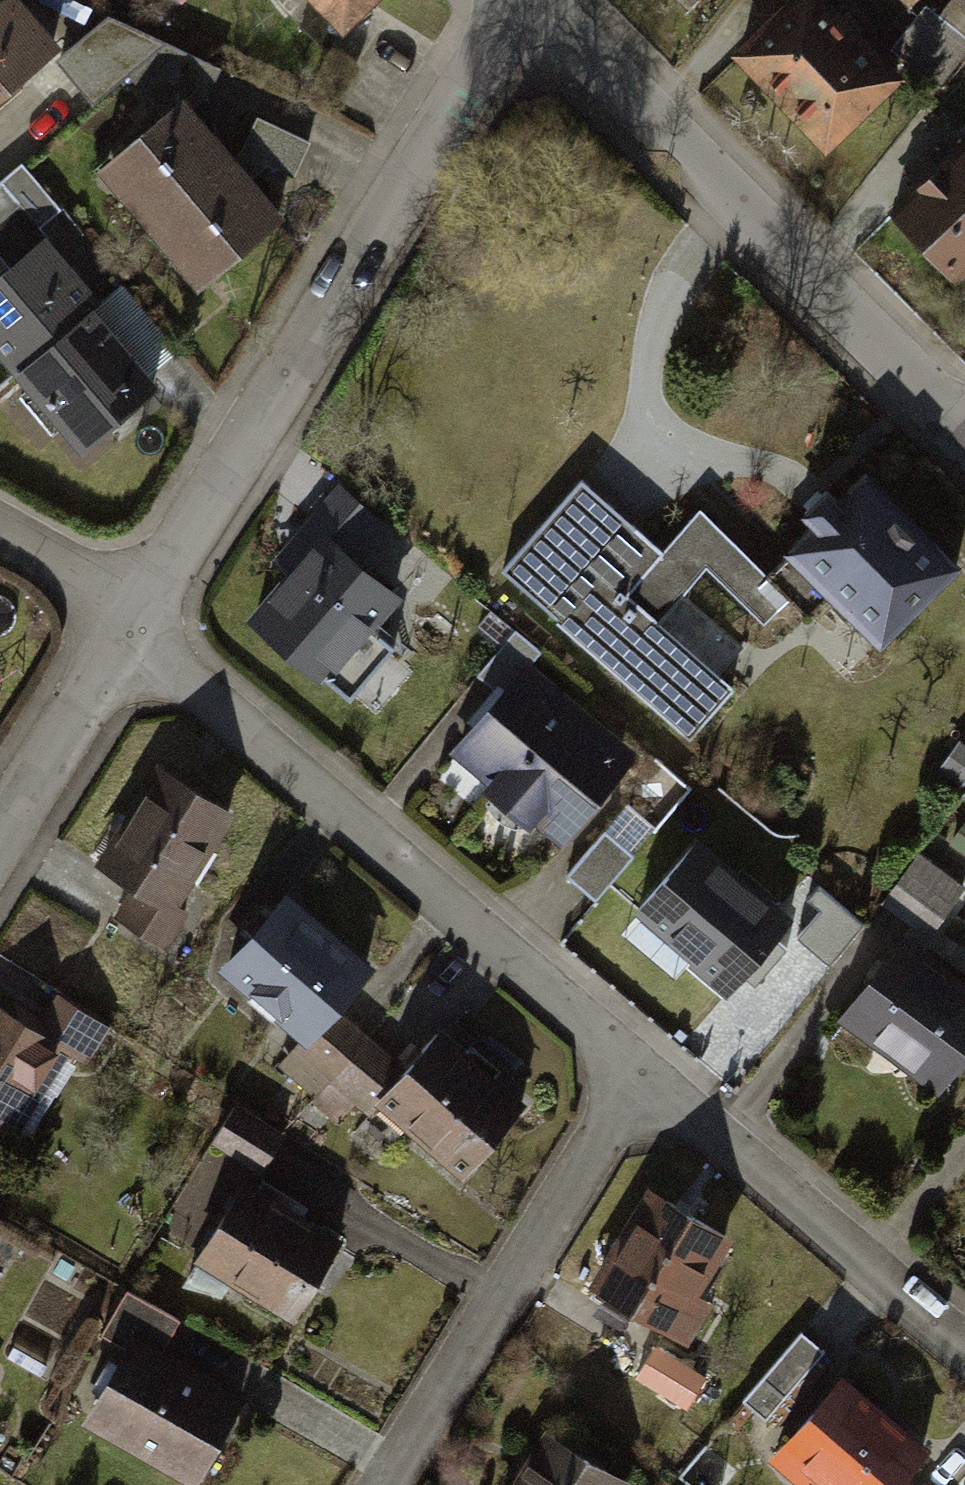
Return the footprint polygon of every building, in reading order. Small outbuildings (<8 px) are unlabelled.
[(0,4),(0,95),(53,49),(11,0),(4,0),(0,4)] [(345,23),(368,0),(322,0),(345,23)] [(696,9),(705,0),(687,0),(696,9)] [(735,63),(836,163),(918,81),(837,0),(798,0),(735,63)] [(112,16),(59,57),(95,100),(128,73),(167,40),(112,16)] [(224,66),(167,40),(128,73),(163,117),(179,104),(187,114),(209,96),(224,66)] [(103,167),(150,224),(226,161),(187,114),(179,104),(163,117),(103,167)] [(311,141),(257,116),(241,150),(295,175),(311,141)] [(964,284),(964,146),(896,215),(964,284)] [(150,224),(201,286),(278,224),(226,161),(150,224)] [(0,271),(0,354),(9,365),(94,293),(44,234),(0,271)] [(92,308),(15,373),(80,449),(157,384),(92,308)] [(873,472),(793,555),(892,649),(964,573),(964,559),(873,472)] [(754,643),(587,493),(509,579),(677,729),(754,643)] [(349,507),(255,619),(339,688),(409,604),(369,571),(393,543),(349,507)] [(463,765),(516,808),(581,729),(528,686),(463,765)] [(516,808),(569,852),(634,772),(581,729),(516,808)] [(161,772),(104,864),(170,905),(227,813),(161,772)] [(599,896),(636,853),(609,830),(573,874),(599,896)] [(964,892),(964,880),(916,855),(889,908),(942,936),(964,892)] [(707,858),(649,924),(724,990),(782,924),(707,858)] [(284,902),(228,965),(308,1035),(333,1007),(364,972),(284,902)] [(860,1030),(947,1089),(964,1063),(964,992),(910,955),(860,1030)] [(26,1132),(72,1049),(92,1060),(112,1025),(53,992),(32,1028),(0,1010),(0,1118),(26,1132)] [(405,1071),(333,1007),(308,1035),(295,1050),(367,1113),(382,1097),(405,1071)] [(405,1071),(382,1097),(466,1172),(523,1108),(439,1033),(405,1071)] [(244,1100),(216,1138),(263,1172),(291,1135),(244,1100)] [(191,1177),(177,1220),(208,1229),(221,1186),(191,1177)] [(657,1193),(597,1284),(667,1330),(727,1239),(657,1193)] [(244,1197),(200,1265),(295,1325),(338,1257),(244,1197)] [(690,1404),(707,1377),(659,1347),(642,1374),(690,1404)] [(94,1422),(193,1484),(195,1484),(242,1412),(141,1348),(94,1422)] [(782,1450),(821,1484),(900,1484),(897,1482),(924,1452),(844,1381),(782,1450)] [(549,1437),(520,1484),(625,1484),(549,1437)]
